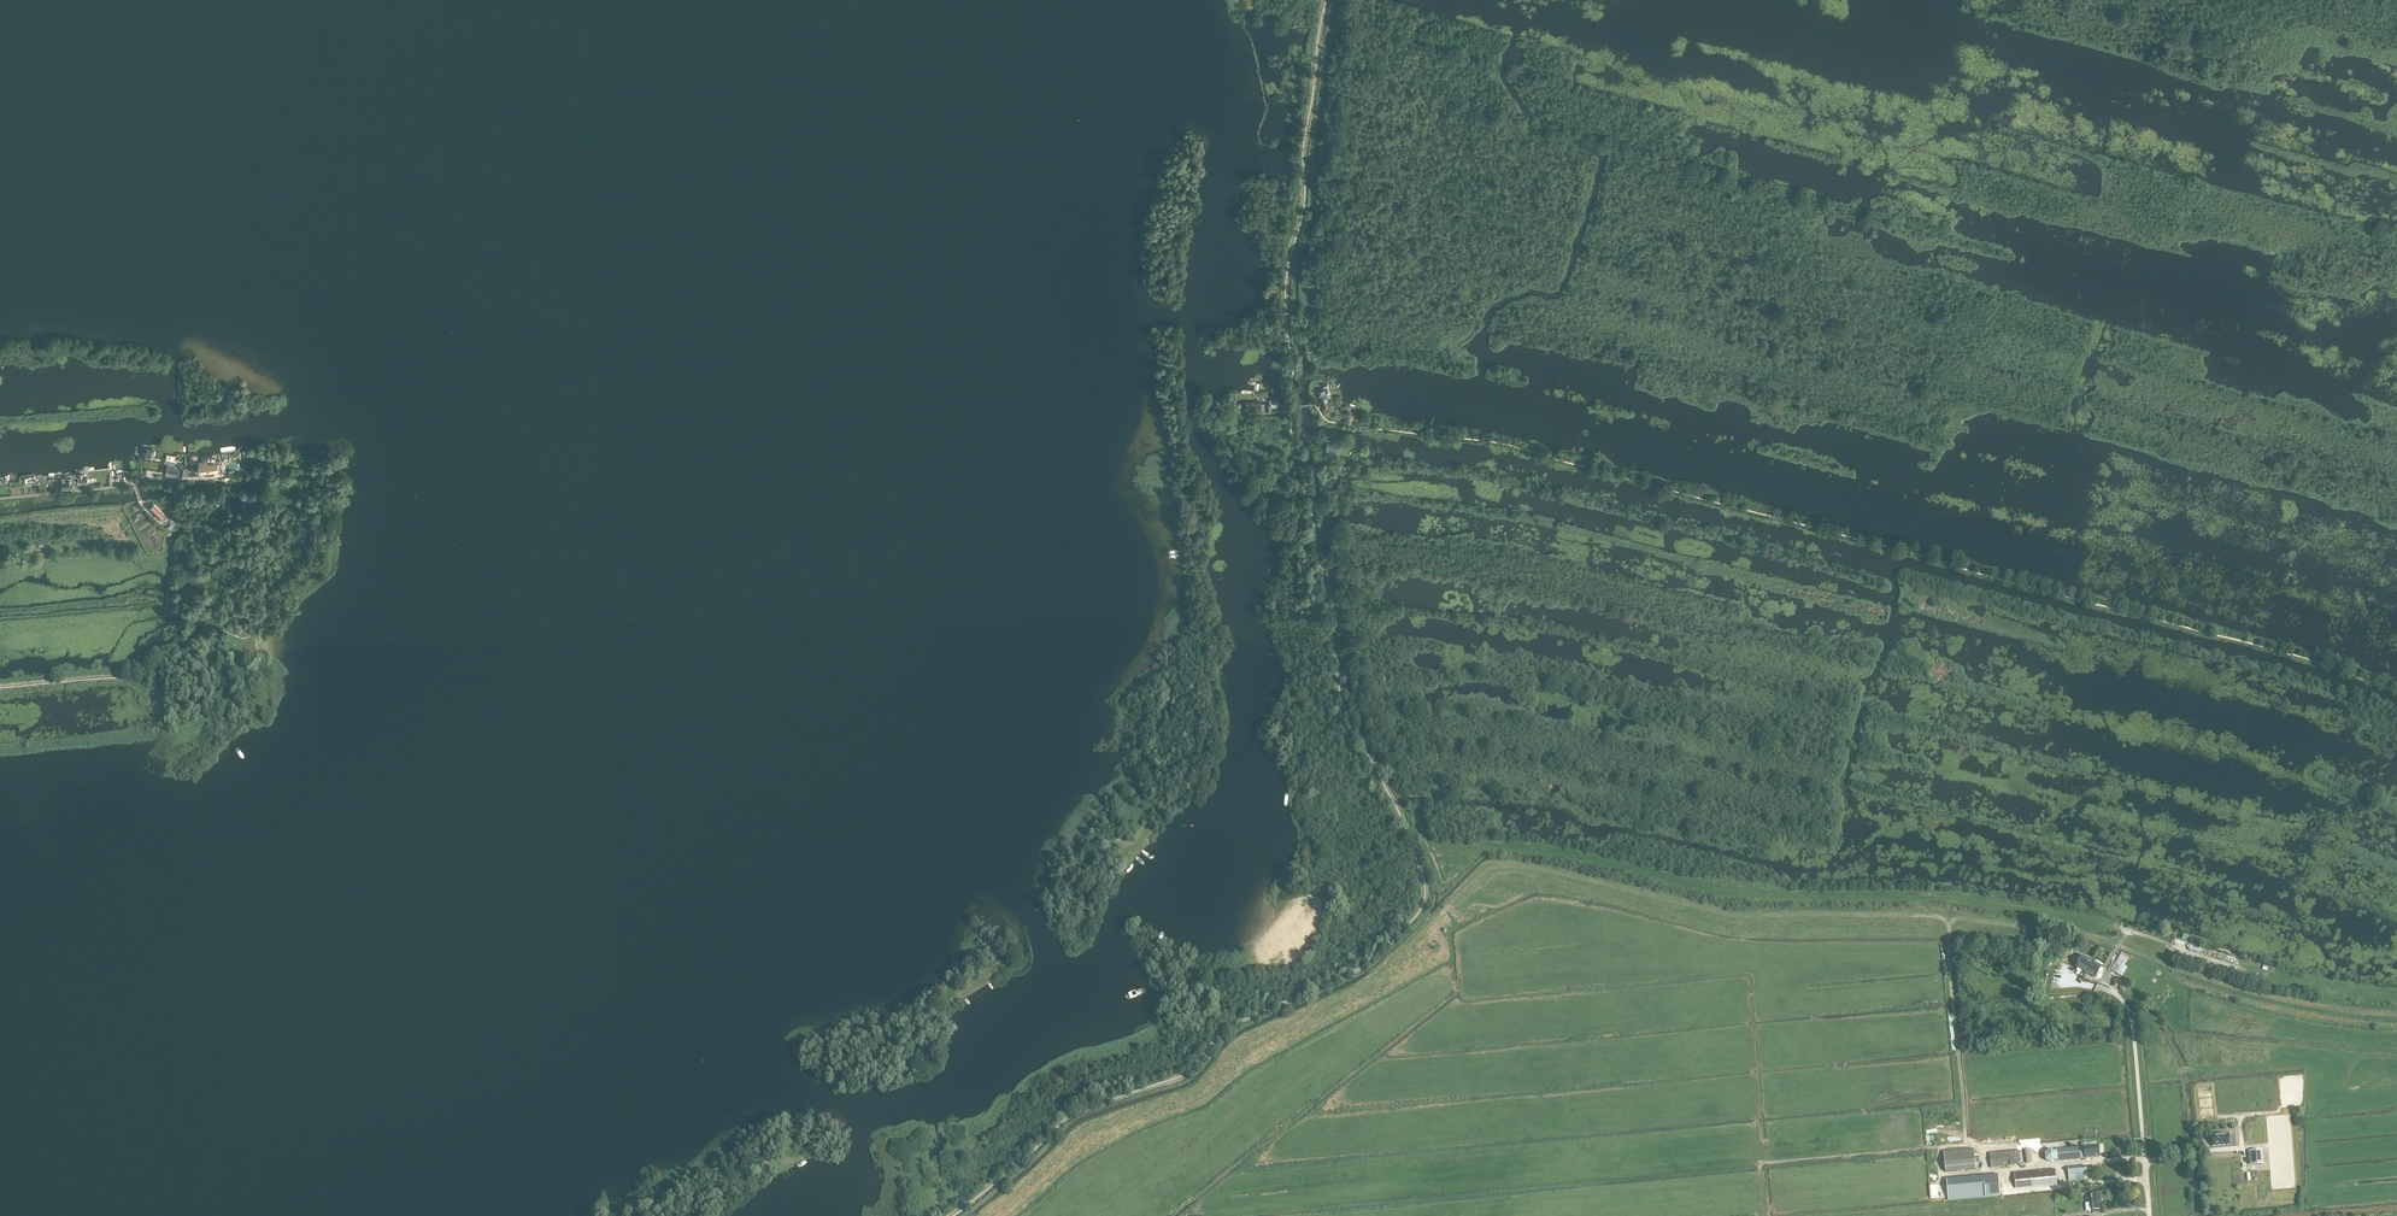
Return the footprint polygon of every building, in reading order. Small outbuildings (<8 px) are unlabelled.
[(1321,402),(1330,400),(1327,389),(1318,391),(1321,402)] [(1281,404),(1281,397),(1274,397),(1274,400),(1270,400),(1270,403),(1262,403),(1262,402),(1246,402),(1246,411),(1271,411),(1271,407),(1276,407),(1276,404),(1281,404)] [(1331,405),(1330,400),(1321,402),(1324,413),(1333,411),(1333,410),(1335,409),(1336,413),(1335,413),(1335,416),(1340,416),(1340,413),(1341,413),(1341,409),(1337,409),(1336,407),(1335,408),(1334,405),(1333,406),(1333,404),(1331,405)] [(1340,413),(1340,416),(1346,417),(1345,423),(1351,424),(1352,414),(1341,413),(1340,413)] [(1337,449),(1338,445),(1328,443),(1327,446),(1323,445),(1321,454),(1326,455),(1325,459),(1332,461),(1334,451),(1339,452),(1339,450),(1337,449)] [(152,458),(153,450),(145,448),(144,457),(152,458)] [(190,456),(190,453),(182,453),(183,457),(185,456),(186,465),(191,464),(190,460),(199,459),(198,455),(190,456)] [(222,475),(222,473),(222,467),(216,468),(215,461),(210,461),(210,460),(210,458),(203,459),(203,457),(202,458),(202,461),(202,462),(199,463),(196,463),(197,468),(200,467),(201,473),(204,473),(205,474),(205,475),(215,474),(215,473),(222,472),(222,473),(222,475)] [(186,477),(188,469),(174,466),(175,462),(165,460),(164,464),(165,464),(164,466),(163,473),(168,474),(168,476),(172,476),(172,474),(186,477)] [(79,476),(76,476),(76,483),(79,482),(80,484),(87,483),(86,477),(83,477),(83,474),(79,475),(79,476)] [(77,484),(76,483),(76,476),(75,475),(66,476),(67,479),(62,479),(63,490),(73,488),(72,485),(77,484)] [(149,510),(155,516),(155,517),(157,519),(158,519),(159,518),(163,522),(165,520),(167,521),(169,519),(154,505),(149,510)] [(145,519),(138,525),(144,531),(150,525),(145,519)] [(2234,965),(2236,957),(2203,947),(2190,943),(2188,949),(2202,954),(2204,955),(2203,956),(2234,965)] [(2208,967),(2209,962),(2204,960),(2178,951),(2176,959),(2202,967),(2202,965),(2208,967)] [(2122,977),(2128,967),(2124,966),(2130,957),(2122,952),(2111,970),(2122,977)] [(2077,968),(2084,971),(2089,960),(2083,957),(2077,968)] [(2084,971),(2090,974),(2095,963),(2097,960),(2094,959),(2093,962),(2089,960),(2084,971)] [(2103,963),(2097,960),(2095,963),(2090,974),(2096,977),(2101,967),(2103,963)] [(2229,975),(2230,968),(2213,963),(2211,970),(2229,975)] [(2213,1135),(2212,1135),(2213,1143),(2213,1144),(2213,1145),(2229,1144),(2229,1143),(2231,1143),(2231,1138),(2229,1138),(2229,1136),(2228,1134),(2226,1134),(2213,1135)] [(2100,1157),(2098,1145),(2096,1145),(2096,1142),(2091,1143),(2091,1146),(2084,1146),(2083,1143),(2081,1143),(2082,1147),(2060,1149),(2062,1160),(2100,1157)] [(1944,1152),(1946,1172),(1976,1169),(1974,1149),(1944,1152)] [(2263,1150),(2248,1151),(2250,1165),(2264,1164),(2263,1150)] [(2009,1152),(1990,1154),(1991,1168),(2011,1166),(2009,1152)] [(2070,1180),(2088,1179),(2087,1166),(2069,1167),(2070,1180)] [(2056,1170),(2015,1173),(2017,1189),(2058,1185),(2056,1170)] [(2000,1195),(1999,1175),(1947,1179),(1948,1200),(2000,1195)] [(2101,1208),(2100,1194),(2090,1195),(2090,1197),(2087,1197),(2088,1202),(2091,1202),(2092,1209),(2093,1209),(2093,1212),(2100,1212),(2100,1209),(2101,1208)]
